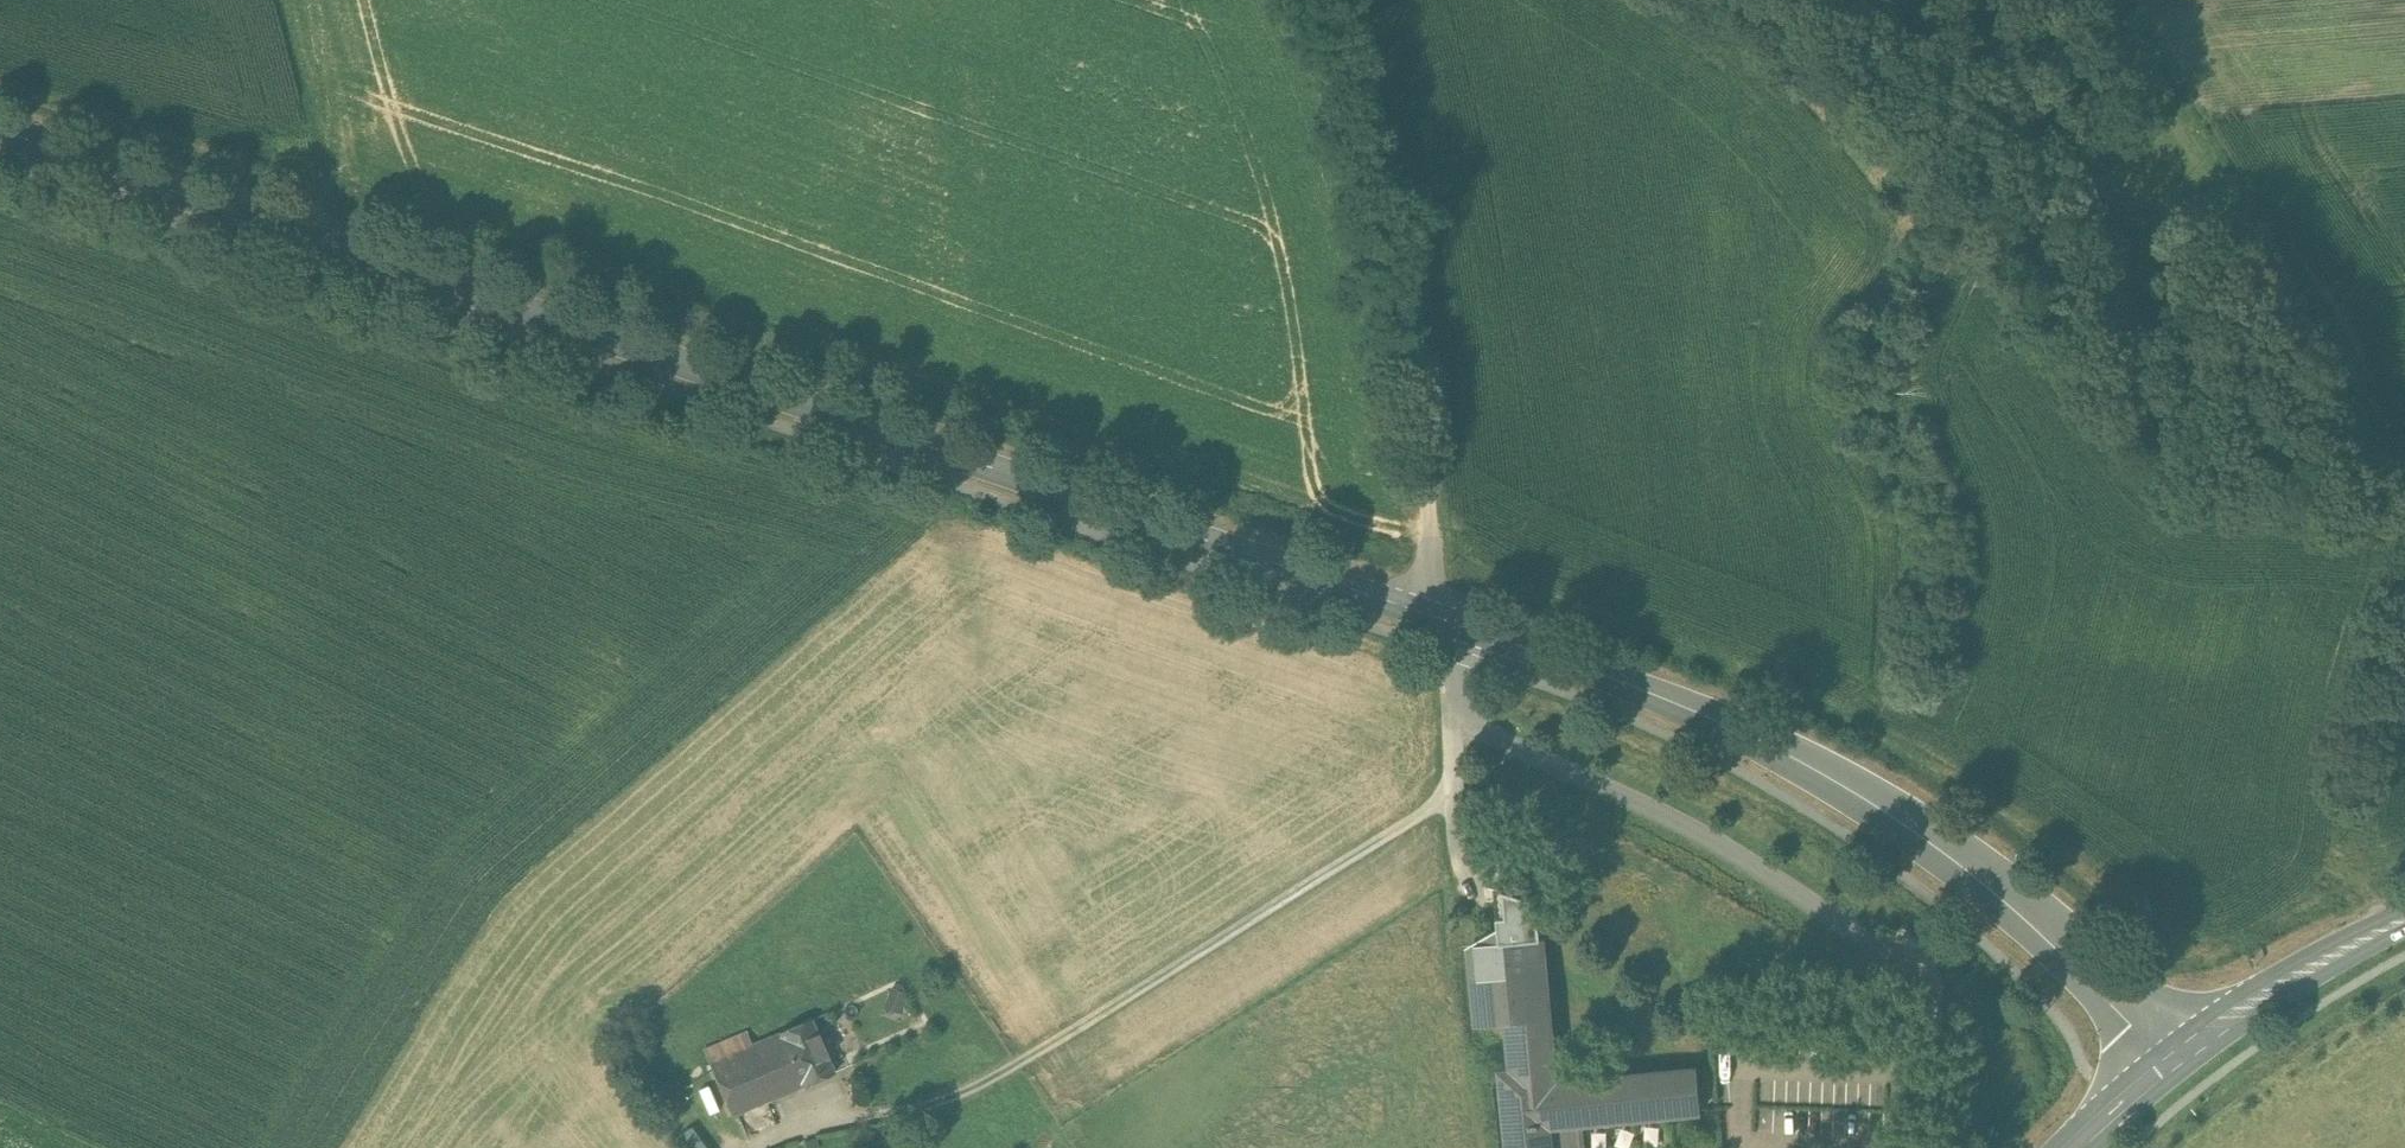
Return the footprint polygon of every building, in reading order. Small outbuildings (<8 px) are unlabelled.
[(1555,1084),(1540,920),(1537,902),(1496,889),(1499,918),(1499,929),(1467,949),(1474,1027),(1508,1023),(1513,1073),(1502,1074),(1509,1147),(1581,1147),(1579,1123),(1701,1111),(1697,1070),(1555,1084)] [(812,1018),(780,1032),(804,1085),(835,1072),(812,1018)] [(747,1030),(732,1036),(732,1037),(737,1050),(753,1043),(747,1030)] [(737,1050),(710,1062),(734,1115),(804,1085),(780,1032),(753,1043),(737,1050)] [(732,1037),(705,1049),(710,1062),(737,1050),(732,1037)] [(692,1126),(675,1138),(682,1147),(708,1147),(692,1126)]
